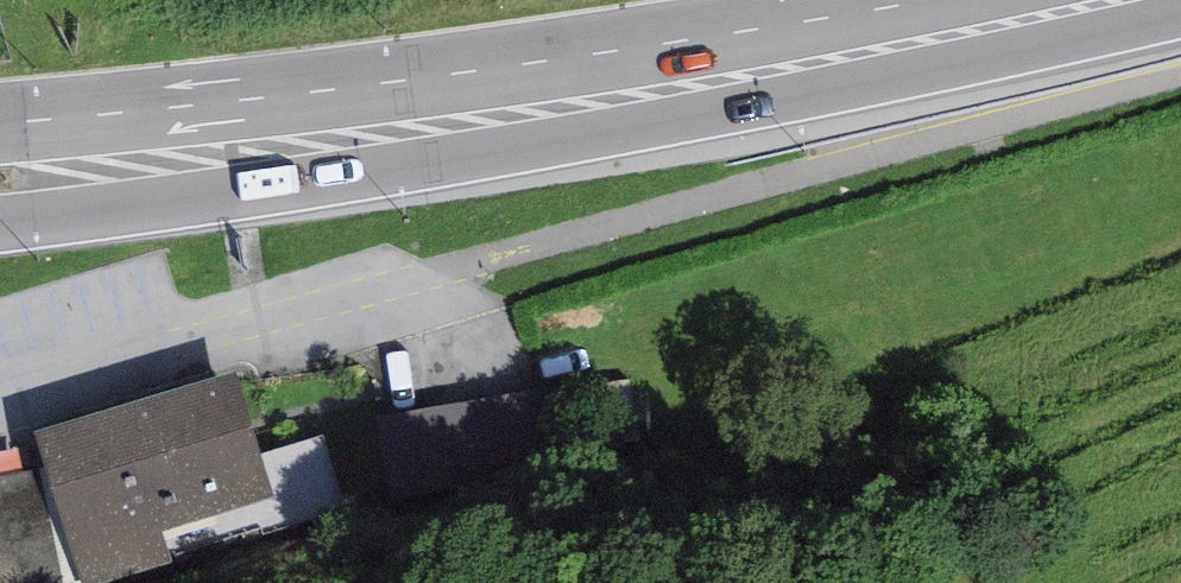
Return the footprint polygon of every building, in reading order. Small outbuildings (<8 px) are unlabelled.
[(83,582),(96,582),(167,561),(158,530),(273,494),(235,373),(37,435),(83,582)] [(559,473),(546,391),(376,418),(389,500),(559,473)] [(24,471),(18,446),(0,450),(0,476),(21,472),(24,471)] [(37,469),(24,471),(21,472),(0,476),(0,582),(63,582),(37,469)]
